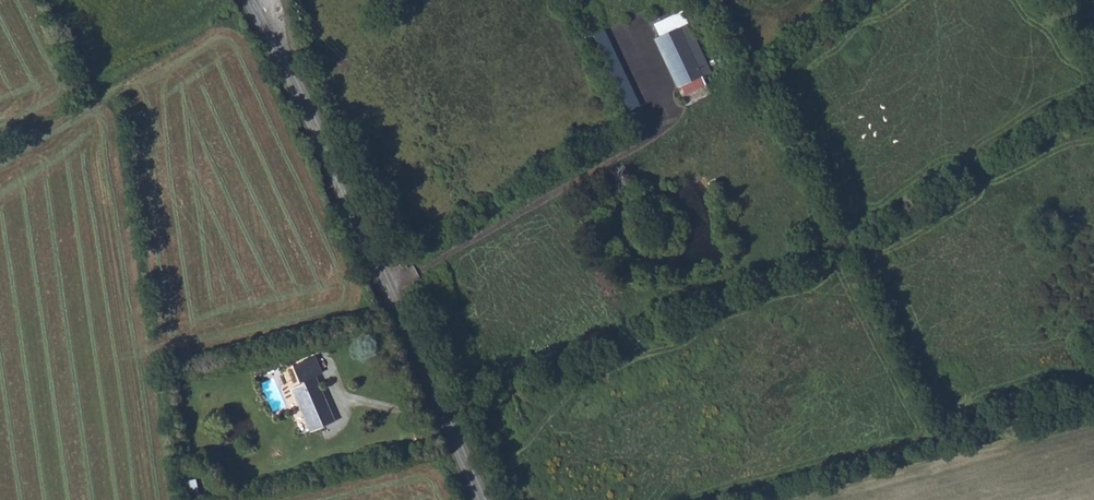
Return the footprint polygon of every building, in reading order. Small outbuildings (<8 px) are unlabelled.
[(670,26),(695,76),(707,69),(682,21),(670,26)] [(670,26),(658,32),(684,81),(695,76),(670,26)] [(606,29),(596,34),(633,107),(642,102),(606,29)] [(281,369),(289,387),(301,381),(302,385),(294,389),(312,433),(335,423),(315,376),(321,373),(313,354),(281,369)] [(185,498),(200,495),(196,478),(181,481),(185,498)]
